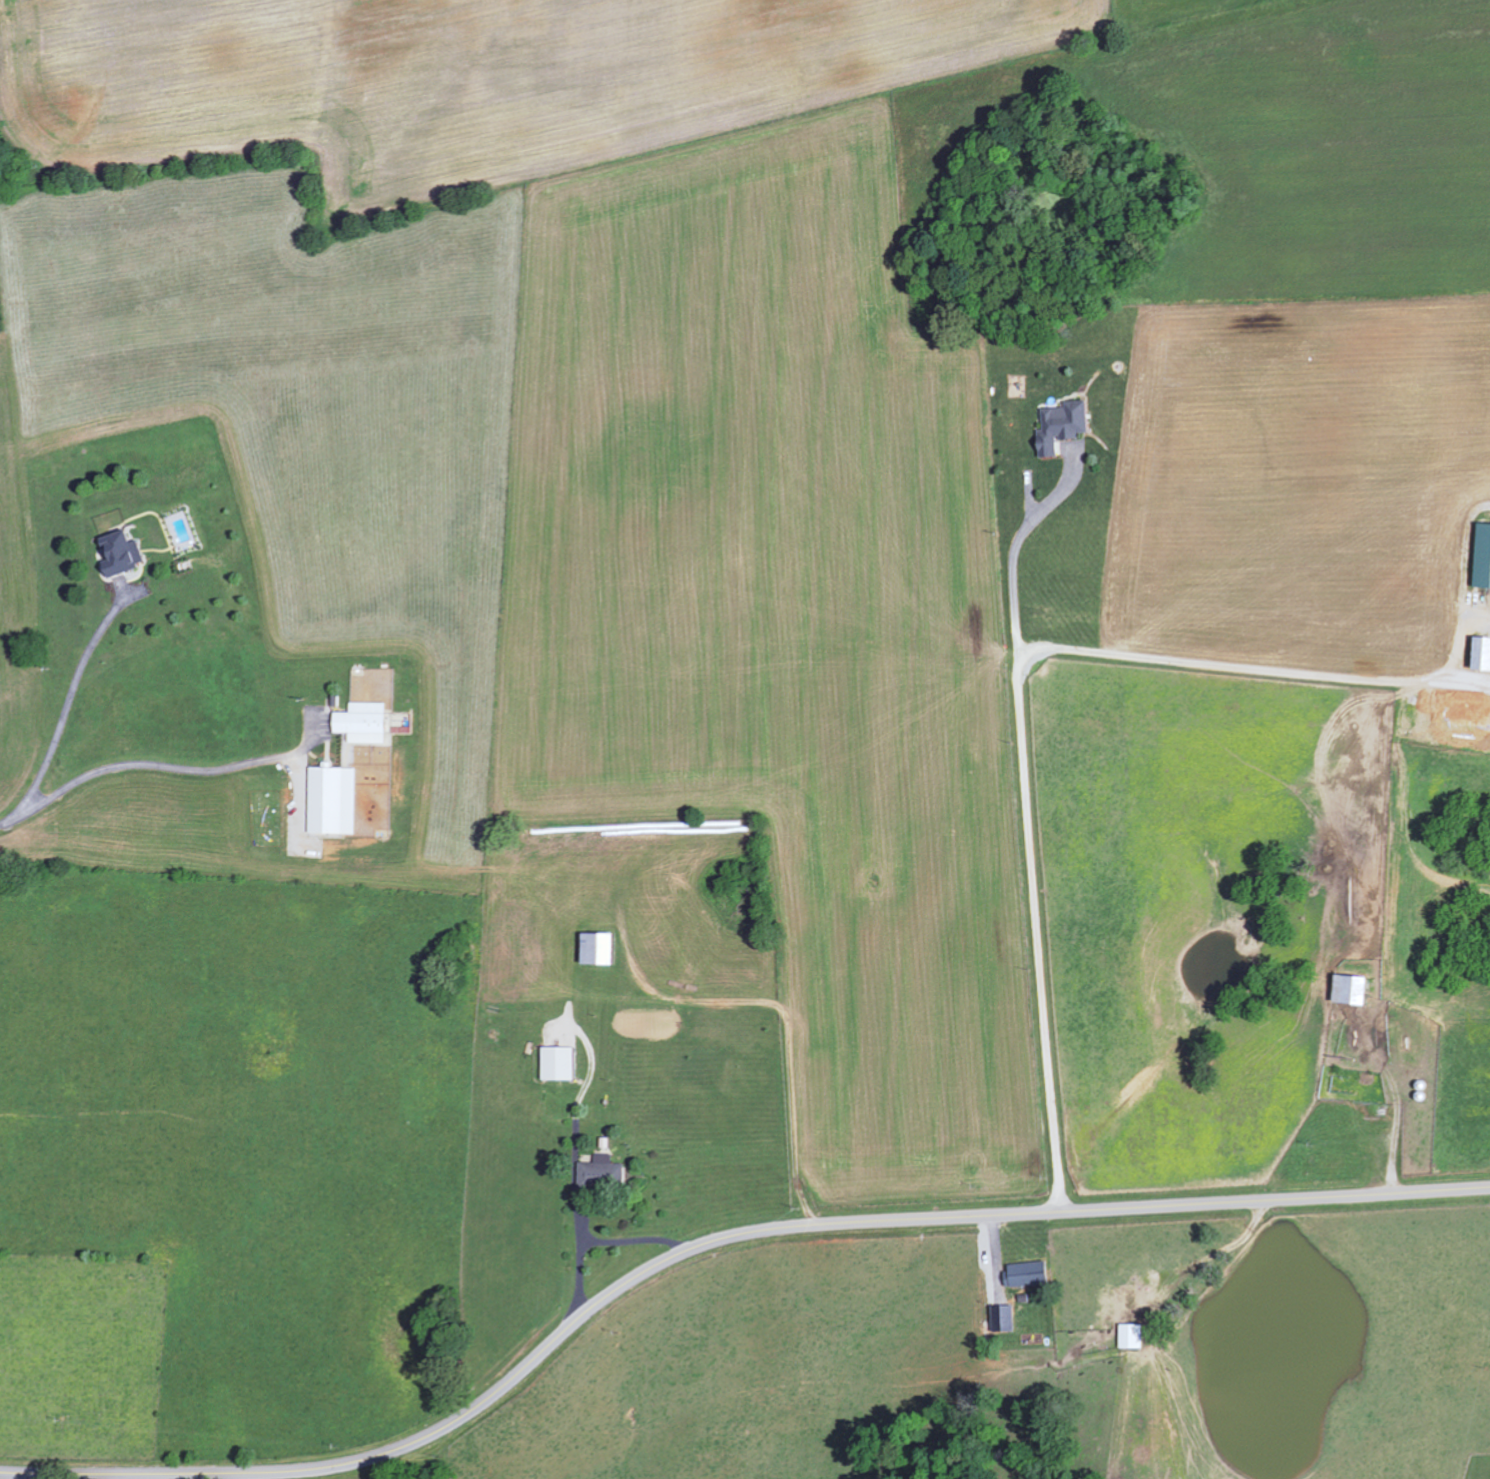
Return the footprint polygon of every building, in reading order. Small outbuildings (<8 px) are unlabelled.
[(1489,588),(1489,524),(1476,523),(1472,587),(1489,588)] [(129,542),(125,530),(97,539),(101,549),(104,548),(108,560),(101,562),(107,577),(146,564),(138,539),(129,542)] [(1471,637),(1470,670),(1489,671),(1489,638),(1471,637)] [(383,744),(384,703),(349,702),(349,713),(332,712),(332,733),(348,733),(347,743),(383,744)] [(309,767),(308,834),(353,835),(355,768),(309,767)] [(610,934),(579,934),(579,965),(610,965),(610,934)] [(1365,977),(1334,975),(1332,1003),(1363,1005),(1365,977)] [(572,1048),(540,1048),(540,1081),(573,1080),(572,1048)] [(577,1163),(577,1187),(621,1189),(622,1164),(610,1164),(610,1154),(593,1154),(593,1163),(577,1163)] [(1045,1284),(1044,1262),(1006,1264),(1007,1286),(1045,1284)] [(1012,1332),(1012,1306),(990,1306),(991,1332),(1012,1332)] [(1140,1325),(1118,1325),(1118,1349),(1140,1349),(1140,1325)]
